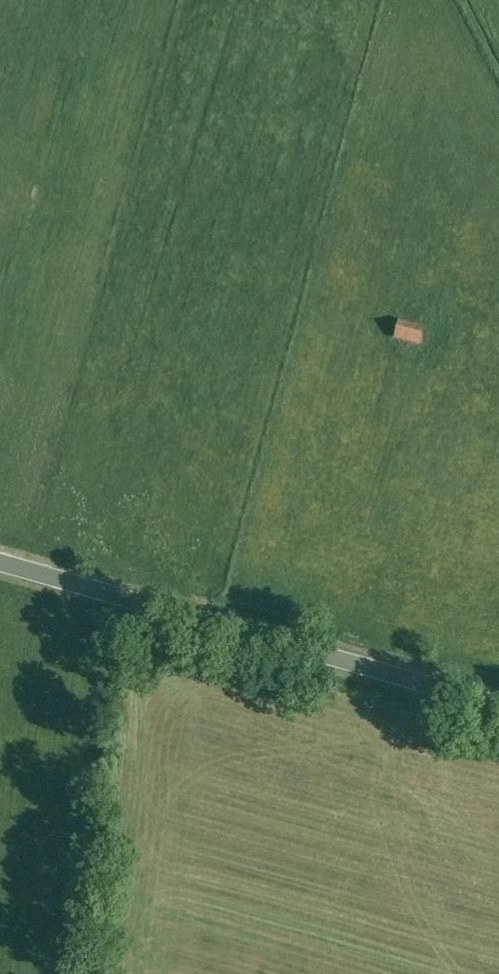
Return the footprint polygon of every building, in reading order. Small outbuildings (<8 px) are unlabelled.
[(401,319),(397,339),(425,344),(429,325),(401,319)]
